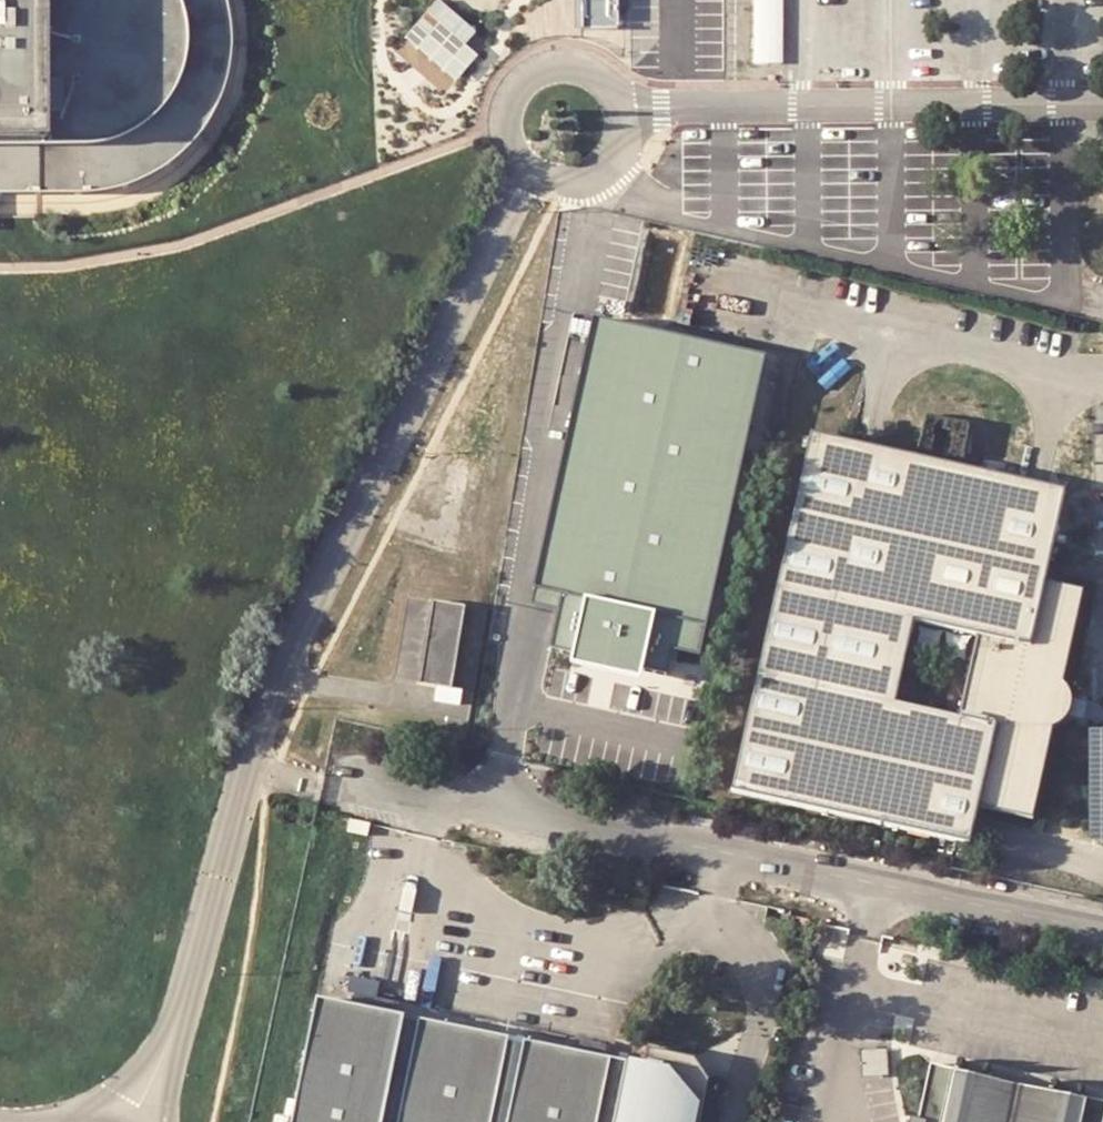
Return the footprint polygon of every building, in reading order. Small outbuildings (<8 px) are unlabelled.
[(64,187),(70,187),(96,184),(131,171),(170,143),(203,95),(213,64),(215,38),(209,0),(0,0),(0,187),(64,187)] [(753,62),(782,62),(782,0),(753,0),(753,62)] [(447,94),(489,45),(438,1),(395,49),(447,94)] [(758,363),(597,319),(533,595),(579,605),(564,674),(635,689),(637,676),(661,681),(666,656),(694,662),(758,363)] [(960,705),(897,690),(915,609),(977,623),(1033,635),(1049,571),(1066,481),(1048,476),(859,433),(816,423),(814,435),(736,790),(968,840),(976,804),(998,714),(960,705)] [(998,714),(976,804),(1035,819),(1052,722),(1058,722),(1062,719),(1066,717),(1070,711),(1073,706),(1074,698),(1075,692),(1071,686),(1068,680),(1068,672),(1085,581),(1049,571),(1033,635),(977,623),(960,705),(998,714)] [(465,603),(431,598),(419,681),(452,686),(465,603)] [(370,822),(348,818),(346,832),(368,836),(370,822)] [(811,918),(793,914),(791,925),(808,929),(811,918)] [(312,999),(285,1121),(697,1121),(708,1073),(693,1050),(646,1041),(644,1057),(312,999)] [(1078,1092),(954,1064),(940,1121),(1071,1121),(1078,1092)]
